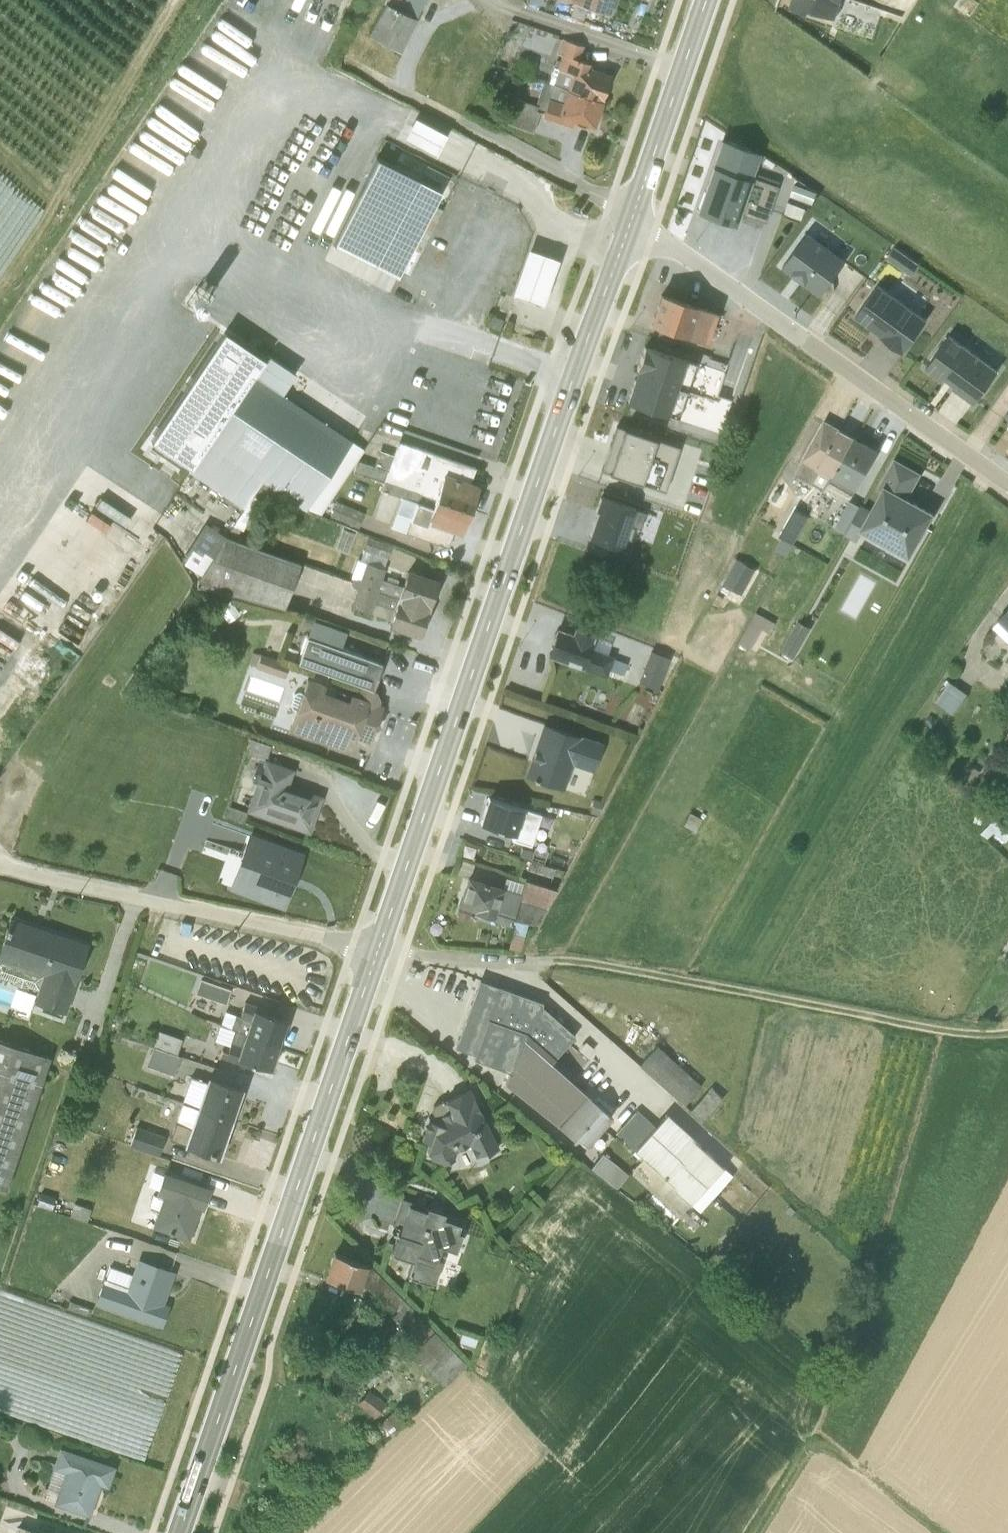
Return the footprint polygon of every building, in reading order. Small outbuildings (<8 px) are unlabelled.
[(425,0),(385,0),(369,35),(399,50),(425,0)] [(564,2),(571,1),(574,1),(569,16),(582,21),(587,6),(608,13),(612,0),(559,0),(564,2)] [(841,0),(792,0),(789,7),(806,13),(808,9),(835,18),(841,0)] [(582,46),(561,39),(557,53),(561,55),(556,68),(553,67),(548,82),(553,83),(600,100),(609,76),(588,68),(589,64),(578,60),(582,46)] [(534,63),(521,58),(517,71),(529,75),(534,63)] [(602,104),(600,103),(600,100),(553,83),(548,82),(543,80),(535,105),(514,99),(506,124),(532,133),(539,113),(570,124),(573,118),(592,124),(596,113),(598,113),(602,104)] [(721,141),(697,211),(734,224),(738,212),(764,221),(777,185),(751,176),(759,154),(721,141)] [(332,245),(395,276),(439,190),(423,182),(375,158),(332,245)] [(804,207),(786,201),(781,213),(800,220),(800,221),(801,220),(804,207)] [(846,260),(807,231),(782,264),(821,293),(846,260)] [(918,263),(893,245),(884,257),(909,275),(918,263)] [(556,257),(523,247),(508,294),(541,304),(556,257)] [(880,335),(902,352),(927,318),(878,283),(855,315),(880,334),(880,335)] [(660,295),(651,323),(705,341),(714,313),(660,295)] [(305,508),(350,439),(282,393),(294,374),(293,373),(267,356),(264,360),(223,333),(150,441),(190,468),(188,472),(243,509),(254,491),(261,481),(305,508)] [(949,334),(925,367),(942,379),(944,376),(955,384),(953,387),(974,402),(997,369),(949,334)] [(695,364),(643,346),(636,369),(638,370),(635,379),(633,379),(626,402),(677,418),(695,364)] [(824,422),(795,473),(823,489),(829,479),(852,438),(824,422)] [(615,425),(600,471),(662,491),(678,446),(615,425)] [(852,438),(829,479),(853,492),(877,451),(852,438)] [(350,439),(305,508),(319,514),(320,514),(363,449),(363,448),(350,439)] [(475,468),(474,467),(398,441),(396,441),(391,453),(378,449),(372,465),(357,461),(353,471),(382,481),(469,509),(476,487),(476,486),(469,484),(475,468)] [(909,558),(934,513),(906,497),(918,474),(894,460),(868,507),(861,504),(860,506),(844,534),(856,541),(862,532),(909,558)] [(469,509),(382,481),(380,490),(400,497),(390,528),(447,547),(453,529),(460,532),(469,509)] [(157,529),(164,534),(190,496),(183,490),(157,529)] [(225,537),(253,547),(256,543),(237,535),(240,530),(243,531),(264,495),(254,491),(243,509),(225,537)] [(633,505),(601,495),(587,537),(619,548),(633,505)] [(860,506),(849,500),(833,528),(844,534),(860,506)] [(357,526),(361,514),(335,504),(330,516),(357,526)] [(785,557),(808,516),(794,508),(778,535),(781,537),(773,550),(785,557)] [(180,562),(197,580),(225,537),(204,524),(180,562)] [(353,534),(340,529),(335,548),(347,552),(353,534)] [(197,580),(193,586),(283,610),(299,564),(225,537),(197,580)] [(391,546),(368,537),(359,561),(356,560),(351,577),(354,578),(352,583),(429,609),(438,580),(408,570),(401,587),(396,585),(397,580),(387,576),(386,581),(381,580),(384,569),(383,569),(391,546)] [(755,569),(734,558),(721,583),(742,594),(755,569)] [(388,627),(418,638),(429,609),(352,583),(351,587),(356,589),(350,606),(351,606),(389,621),(387,627),(388,627)] [(996,620),(998,621),(993,627),(1007,641),(1007,607),(996,620)] [(754,612),(738,643),(749,649),(760,629),(767,633),(773,622),(754,612)] [(288,731),(309,739),(310,737),(327,743),(327,745),(342,750),(345,741),(351,738),(369,743),(383,705),(379,703),(380,700),(375,691),(373,689),(381,663),(340,649),(346,633),(312,621),(297,663),(358,685),(355,694),(350,693),(348,699),(323,691),(325,684),(307,678),(301,692),(297,691),(293,694),(289,704),(292,709),(295,710),(288,731)] [(810,628),(797,621),(780,650),(793,658),(810,628)] [(548,654),(607,676),(609,669),(622,674),(626,663),(613,658),(614,656),(606,653),(610,641),(575,629),(572,634),(557,629),(556,631),(554,632),(553,634),(552,637),(552,640),(552,642),(548,654)] [(364,637),(361,650),(384,656),(387,643),(364,637)] [(668,658),(650,651),(639,682),(656,688),(668,658)] [(253,652),(248,665),(283,677),(288,664),(253,652)] [(967,693),(949,681),(934,703),(952,715),(967,693)] [(542,723),(524,776),(563,790),(572,765),(592,772),(593,772),(603,743),(542,723)] [(270,744),(249,737),(244,751),(256,755),(248,781),(255,784),(246,809),(308,831),(320,797),(288,786),(294,769),(265,759),(270,744)] [(980,771),(970,766),(962,779),(972,785),(980,771)] [(529,845),(539,813),(488,797),(479,823),(512,834),(511,840),(529,845)] [(683,826),(694,831),(700,819),(689,813),(683,826)] [(986,827),(1004,842),(1007,838),(1007,831),(993,819),(986,827)] [(231,887),(283,906),(284,904),(283,903),(300,855),(250,836),(231,887)] [(526,871),(551,878),(554,869),(529,861),(526,871)] [(468,879),(460,905),(475,910),(475,913),(510,924),(514,925),(507,948),(520,949),(525,928),(527,923),(535,926),(555,890),(524,880),(523,883),(505,877),(501,890),(468,879)] [(63,1012),(86,945),(10,919),(10,920),(0,949),(0,977),(36,989),(33,1002),(63,1012)] [(197,989),(223,999),(227,989),(200,979),(197,989)] [(542,1002),(479,980),(455,1048),(473,1054),(472,1058),(507,1072),(503,1082),(503,1083),(571,1137),(574,1135),(586,1146),(611,1117),(550,1062),(574,1035),(541,1006),(542,1002)] [(220,1024),(230,1029),(234,1030),(278,1045),(286,1021),(266,1014),(267,1010),(244,1002),(239,1016),(225,1011),(220,1024)] [(270,1069),(278,1045),(234,1030),(227,1051),(221,1049),(218,1057),(248,1067),(250,1062),(270,1069)] [(158,1031),(153,1047),(176,1055),(181,1040),(158,1031)] [(5,1191),(50,1056),(0,1040),(0,1189),(5,1191)] [(657,1044),(638,1064),(683,1105),(701,1085),(700,1084),(657,1044)] [(153,1047),(146,1066),(172,1075),(179,1056),(176,1055),(153,1047)] [(190,1077),(182,1102),(232,1119),(242,1089),(207,1076),(205,1082),(190,1077)] [(441,1160),(442,1162),(453,1156),(453,1155),(454,1149),(468,1143),(474,1155),(484,1150),(486,1152),(497,1146),(469,1087),(431,1105),(430,1108),(431,1113),(435,1116),(428,1119),(420,1138),(427,1141),(426,1151),(430,1152),(429,1157),(441,1160)] [(711,1087),(688,1111),(702,1123),(724,1099),(711,1087)] [(232,1119),(182,1102),(169,1139),(184,1144),(183,1146),(219,1158),(232,1119)] [(636,1110),(615,1132),(702,1212),(733,1177),(734,1176),(666,1113),(655,1126),(636,1110)] [(135,1126),(129,1145),(157,1155),(164,1136),(135,1126)] [(626,1173),(602,1153),(590,1168),(614,1188),(626,1173)] [(693,1204),(642,1158),(629,1173),(680,1218),(693,1204)] [(152,1227),(188,1240),(207,1184),(164,1170),(156,1194),(153,1193),(149,1205),(158,1208),(152,1227)] [(442,1211),(442,1210),(401,1197),(401,1198),(392,1225),(400,1228),(397,1234),(400,1236),(394,1255),(411,1260),(406,1276),(434,1285),(442,1261),(435,1258),(440,1245),(454,1249),(460,1232),(455,1230),(458,1222),(440,1216),(442,1211)] [(396,1310),(391,1316),(413,1339),(403,1349),(415,1362),(418,1360),(443,1385),(465,1362),(427,1324),(405,1301),(406,1299),(402,1297),(367,1262),(366,1264),(334,1253),(325,1277),(359,1290),(361,1284),(396,1310)] [(102,1281),(95,1301),(160,1324),(166,1306),(160,1304),(171,1272),(136,1260),(131,1274),(109,1266),(104,1282),(102,1281)] [(357,1308),(344,1328),(362,1342),(376,1321),(357,1308)] [(356,1404),(373,1418),(384,1404),(367,1391),(356,1404)] [(53,1468),(43,1496),(53,1499),(53,1500),(88,1512),(98,1481),(106,1483),(112,1466),(58,1448),(51,1468),(53,1468)] [(18,1525),(15,1532),(42,1532),(18,1525)]
